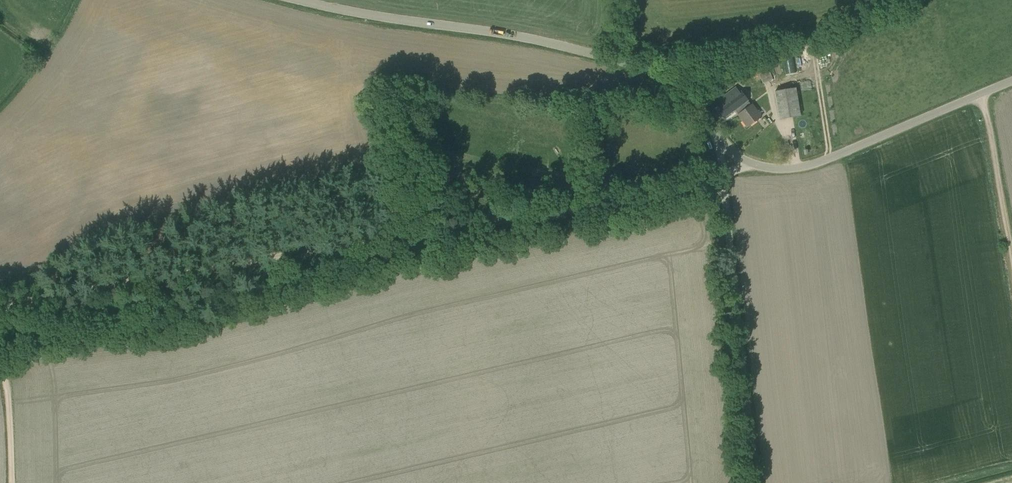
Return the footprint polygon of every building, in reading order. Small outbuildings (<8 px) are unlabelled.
[(786,73),(796,71),(793,55),(783,57),(786,73)] [(774,91),(779,120),(801,116),(796,88),(774,91)] [(743,103),(735,91),(728,96),(730,100),(717,109),(724,118),(735,111),(738,115),(747,127),(761,117),(752,104),(751,105),(747,100),(743,103)]
